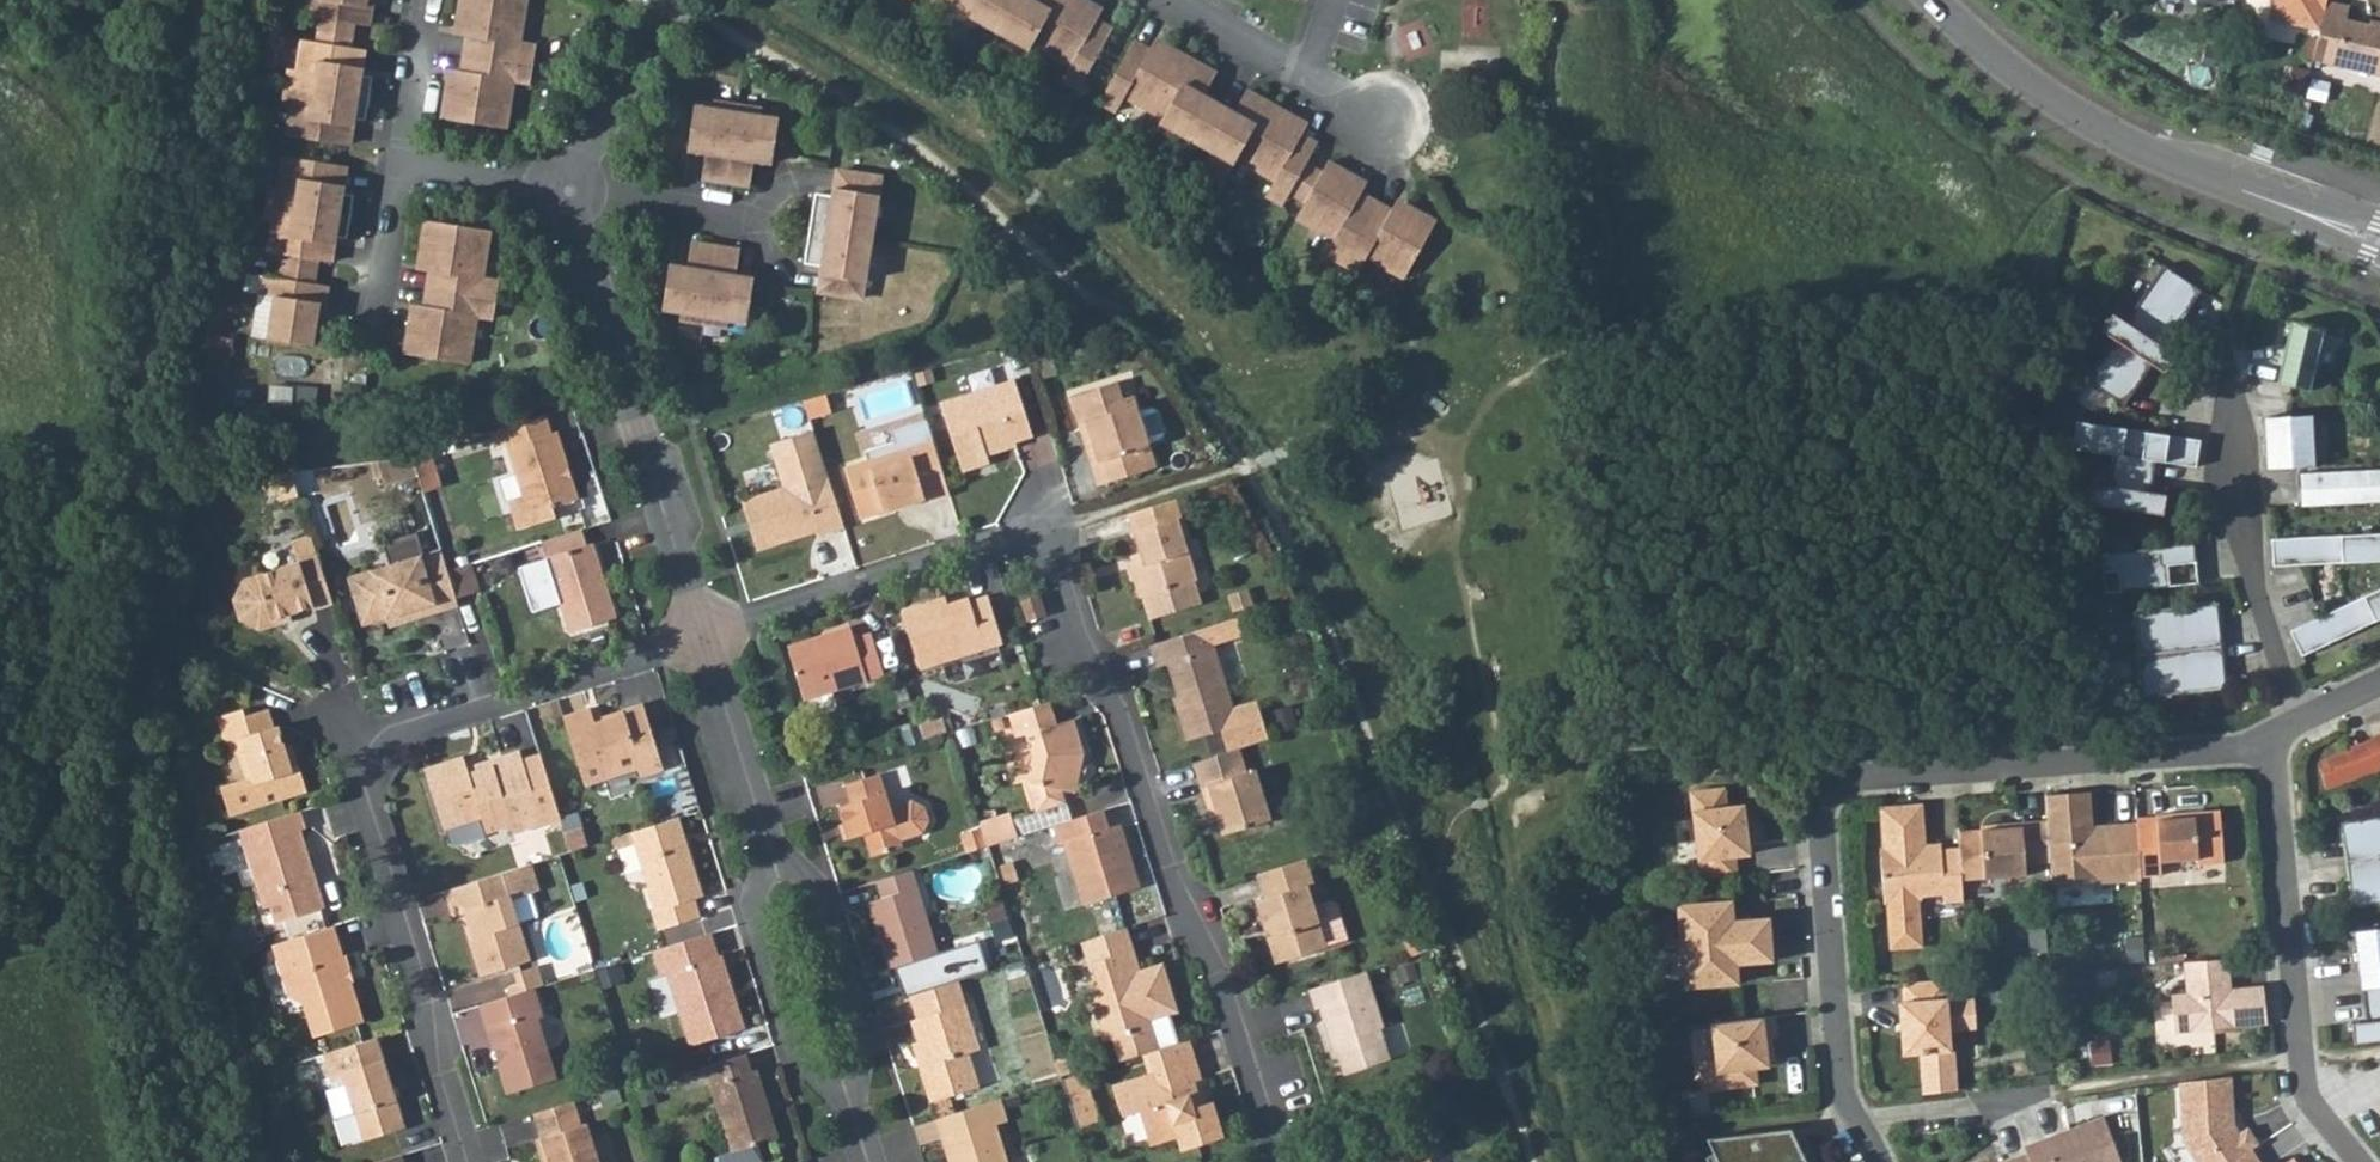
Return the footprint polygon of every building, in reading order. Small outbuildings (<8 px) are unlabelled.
[(306,12),(320,14),(355,20),(363,21),(366,0),(308,0),(306,12)] [(363,21),(372,22),(376,0),(366,0),(363,21)] [(456,25),(468,27),(467,34),(461,71),(460,77),(448,77),(442,118),(505,126),(513,78),(532,80),(537,46),(518,43),(525,0),(460,0),(456,25)] [(958,5),(951,16),(973,29),(977,23),(1009,42),(1006,46),(1026,58),(1032,47),(1069,69),(1064,76),(1082,86),(1088,75),(1104,48),(1113,33),(1099,25),(1090,19),(1095,12),(1074,0),(1031,0),(1027,5),(1019,0),(949,0),(958,5)] [(2268,19),(2319,31),(2326,1),(2326,0),(2272,0),(2268,19)] [(2326,1),(2319,31),(2312,60),(2379,76),(2379,23),(2370,20),(2368,25),(2360,23),(2345,20),(2349,6),(2326,1)] [(1103,17),(1095,12),(1090,19),(1099,25),(1103,17)] [(355,20),(320,14),(316,38),(352,44),(355,20)] [(468,27),(456,25),(454,32),(467,34),(468,27)] [(316,38),(303,36),(297,65),(291,64),(284,101),(292,102),(288,131),(302,133),(337,139),(351,141),(355,113),(366,114),(373,70),(363,68),(365,46),(352,44),(316,38)] [(1154,57),(1160,46),(1151,42),(1145,52),(1154,57)] [(1160,46),(1154,57),(1145,52),(1131,44),(1122,60),(1107,87),(1100,99),(1116,109),(1122,97),(1160,119),(1153,131),(1173,143),(1176,138),(1211,158),(1210,162),(1230,174),(1236,163),(1273,184),(1264,200),(1281,210),(1290,194),(1307,164),(1317,146),(1301,137),(1296,134),(1302,124),(1248,93),(1234,116),(1205,100),(1217,79),(1160,46)] [(1104,48),(1088,75),(1107,87),(1122,60),(1104,48)] [(693,104),(685,146),(703,149),(699,175),(746,183),(751,155),(771,159),(778,116),(759,113),(761,105),(712,97),(711,107),(693,104)] [(1308,127),(1302,124),(1296,134),(1301,137),(1308,127)] [(337,139),(302,133),(298,156),(333,163),(337,139)] [(2272,156),(2276,147),(2257,140),(2254,149),(2272,156)] [(298,156),(284,154),(280,183),(272,181),(266,219),(273,220),(269,249),(282,252),(319,258),(332,260),(336,235),(346,237),(354,191),(343,190),(347,165),(333,163),(298,156)] [(1360,177),(1331,161),(1323,174),(1306,204),(1296,222),(1331,242),(1324,255),(1359,274),(1367,259),(1407,281),(1440,221),(1410,204),(1402,217),(1394,212),(1362,194),(1353,189),(1360,177)] [(1307,164),(1290,194),(1306,204),(1323,174),(1307,164)] [(876,175),(834,168),(830,194),(810,191),(799,262),(819,265),(815,288),(858,295),(876,175)] [(1368,182),(1360,177),(1353,189),(1362,194),(1368,182)] [(1402,217),(1410,204),(1402,199),(1394,212),(1402,217)] [(489,226),(428,218),(421,259),(433,261),(426,306),(425,314),(413,313),(407,352),(469,360),(476,313),(495,316),(500,279),(482,276),(489,226)] [(732,274),(737,249),(689,241),(685,263),(666,260),(657,305),(677,308),(675,314),(724,323),(726,315),(744,318),(750,278),(732,274)] [(319,258),(282,252),(279,275),(315,281),(319,258)] [(433,261),(421,259),(420,266),(432,268),(433,261)] [(2201,290),(2166,267),(2091,380),(2125,403),(2201,290)] [(279,275),(266,273),(263,294),(276,297),(270,336),(330,344),(336,308),(324,306),(318,306),(322,282),(315,281),(279,275)] [(327,283),(322,282),(318,306),(324,306),(327,283)] [(426,306),(414,304),(413,313),(425,314),(426,306)] [(2279,385),(2311,393),(2326,332),(2293,325),(2279,385)] [(213,332),(209,374),(233,377),(237,335),(213,332)] [(1012,382),(939,406),(961,474),(989,465),(987,458),(986,453),(993,451),(998,455),(1016,449),(1015,444),(1031,439),(1012,382)] [(1088,462),(1096,486),(1157,467),(1149,441),(1161,437),(1164,431),(1158,410),(1152,407),(1139,411),(1134,394),(1121,398),(1116,384),(1069,399),(1078,426),(1086,424),(1097,459),(1088,462)] [(828,393),(803,400),(808,419),(833,411),(828,393)] [(549,413),(505,427),(511,445),(510,445),(526,495),(511,499),(520,527),(558,515),(556,507),(580,499),(557,427),(554,428),(549,413)] [(2264,420),(2268,472),(2313,468),(2309,416),(2264,420)] [(2195,466),(2199,440),(2076,420),(2072,447),(2113,453),(2105,505),(2146,512),(2155,460),(2195,466)] [(864,462),(844,468),(860,521),(927,499),(928,501),(949,494),(926,422),(889,434),(893,443),(861,454),(864,462)] [(1086,424),(1078,426),(1088,462),(1097,459),(1086,424)] [(812,430),(769,443),(783,487),(741,500),(757,552),(814,533),(817,538),(844,529),(826,473),(812,430)] [(494,449),(500,473),(514,470),(508,445),(494,449)] [(432,450),(412,456),(418,475),(423,493),(444,486),(432,450)] [(412,456),(376,461),(384,486),(418,475),(412,456)] [(2297,478),(2299,508),(2379,501),(2379,471),(2297,478)] [(291,472),(261,476),(267,494),(277,492),(280,501),(298,496),(291,472)] [(1175,499),(1125,514),(1138,554),(1142,567),(1136,570),(1131,572),(1139,598),(1142,597),(1150,620),(1199,604),(1192,581),(1195,580),(1182,538),(1187,536),(1175,499)] [(317,555),(306,522),(288,528),(290,533),(236,551),(227,568),(231,589),(250,603),(272,596),(270,590),(283,586),(308,577),(302,560),(317,555)] [(561,602),(571,632),(616,617),(593,543),(586,543),(581,528),(541,541),(547,558),(519,567),(534,611),(561,602)] [(375,572),(352,579),(367,624),(390,617),(434,603),(437,612),(458,605),(456,597),(448,570),(442,551),(424,556),(417,533),(383,544),(390,567),(375,572)] [(2379,561),(2379,534),(2271,542),(2273,568),(2379,561)] [(2196,583),(2193,543),(2101,551),(2104,591),(2196,583)] [(1142,567),(1138,554),(1131,557),(1136,570),(1142,567)] [(317,555),(302,560),(308,577),(309,580),(323,575),(317,555)] [(480,590),(471,563),(448,570),(456,597),(480,590)] [(2288,611),(2296,637),(2379,608),(2379,580),(2288,611)] [(270,590),(272,596),(285,592),(283,586),(270,590)] [(935,599),(901,610),(919,667),(1006,640),(991,594),(969,601),(969,598),(948,604),(938,607),(935,599)] [(1039,594),(1020,600),(1027,621),(1045,615),(1039,594)] [(945,596),(935,599),(938,607),(948,604),(945,596)] [(434,603),(390,617),(392,626),(437,612),(434,603)] [(2215,605),(2135,614),(2143,695),(2224,686),(2215,605)] [(1205,626),(1146,645),(1154,667),(1163,665),(1169,685),(1177,690),(1179,697),(1174,699),(1171,700),(1186,743),(1220,731),(1227,752),(1237,748),(1266,739),(1257,709),(1245,703),(1231,708),(1210,643),(1239,634),(1233,617),(1205,626)] [(850,624),(820,634),(822,640),(788,652),(802,697),(885,670),(871,631),(854,637),(850,624)] [(822,640),(820,634),(786,646),(788,652),(822,640)] [(1177,690),(1169,685),(1174,699),(1179,697),(1177,690)] [(1040,704),(1035,690),(1014,697),(1018,710),(1040,704)] [(1034,761),(1028,783),(1036,808),(1041,813),(1062,807),(1066,800),(1063,792),(1074,794),(1085,756),(1072,721),(1057,726),(1048,701),(1040,704),(1018,710),(1008,714),(1016,741),(1026,737),(1034,761)] [(588,707),(560,717),(583,785),(635,768),(639,777),(663,768),(642,702),(618,710),(620,714),(594,723),(588,707)] [(246,712),(224,717),(229,740),(233,740),(235,748),(241,752),(250,780),(223,789),(231,813),(265,803),(307,790),(300,764),(294,766),(288,749),(281,726),(277,727),(271,709),(248,716),(246,712)] [(2319,762),(2326,788),(2379,769),(2379,734),(2319,762)] [(288,749),(294,766),(300,764),(294,747),(288,749)] [(1227,752),(1192,762),(1207,810),(1213,808),(1222,835),(1270,819),(1254,769),(1245,772),(1237,748),(1227,752)] [(463,752),(424,763),(441,822),(478,810),(484,828),(508,820),(511,828),(541,818),(558,813),(539,753),(522,758),(519,750),(491,759),(493,765),(469,771),(463,752)] [(890,807),(879,774),(843,785),(849,804),(839,807),(848,839),(862,835),(869,858),(902,847),(900,841),(922,834),(929,821),(925,807),(911,800),(890,807)] [(1690,792),(1701,880),(1736,875),(1734,855),(1748,853),(1742,805),(1725,807),(1723,788),(1690,792)] [(2089,791),(2044,794),(2046,820),(2049,862),(2051,885),(2140,879),(2140,875),(2136,823),(2091,827),(2089,791)] [(1962,900),(1961,879),(1958,847),(1940,849),(1940,843),(1919,844),(1919,839),(1923,834),(1921,804),(1878,807),(1882,848),(1878,848),(1883,903),(1886,903),(1889,948),(1921,946),(1917,900),(1921,895),(1942,894),(1942,901),(1962,900)] [(1062,807),(1041,813),(1008,824),(1012,838),(1054,825),(1066,821),(1062,807)] [(2196,861),(2223,858),(2219,807),(2203,808),(2201,815),(2179,817),(2179,812),(2155,814),(2155,816),(2136,817),(2140,875),(2161,874),(2159,858),(2195,855),(2196,861)] [(1107,829),(1101,810),(1066,821),(1054,825),(1060,845),(1064,844),(1084,908),(1139,891),(1118,826),(1107,829)] [(275,922),(324,906),(301,831),(306,829),(300,811),(295,812),(240,829),(259,889),(265,908),(271,906),(275,922)] [(980,823),(987,845),(1012,838),(1008,824),(1005,815),(980,823)] [(679,817),(672,819),(678,838),(685,835),(679,817)] [(2341,823),(2352,904),(2379,900),(2379,818),(2341,823)] [(672,819),(629,833),(653,906),(649,907),(656,928),(699,915),(694,900),(703,897),(685,835),(678,838),(672,819)] [(1980,829),(1957,831),(1958,847),(1961,879),(2025,875),(2024,864),(2049,862),(2046,820),(1979,825),(1980,829)] [(1325,946),(1347,939),(1333,901),(1327,898),(1310,905),(1304,887),(1312,884),(1303,859),(1255,874),(1262,895),(1248,900),(1271,966),(1325,946)] [(503,873),(444,891),(451,912),(456,910),(460,909),(469,935),(465,936),(477,974),(530,959),(510,898),(539,889),(531,863),(503,873)] [(908,870),(875,880),(880,898),(865,903),(886,971),(894,969),(903,997),(906,996),(958,980),(988,970),(978,940),(934,953),(908,870)] [(265,908),(259,889),(246,893),(256,928),(275,922),(271,906),(265,908)] [(1723,917),(1721,903),(1670,909),(1679,990),(1731,984),(1730,970),(1735,964),(1765,960),(1759,918),(1730,922),(1723,917)] [(460,909),(456,910),(465,936),(469,935),(460,909)] [(1128,926),(1087,940),(1093,960),(1096,960),(1102,978),(1093,994),(1106,1036),(1113,1033),(1116,1042),(1124,1046),(1170,1032),(1174,1024),(1169,1007),(1178,1005),(1163,957),(1140,964),(1137,965),(1131,948),(1135,947),(1128,926)] [(339,958),(330,927),(266,947),(282,998),(300,1007),(311,1042),(367,1024),(355,986),(348,988),(345,977),(351,975),(346,956),(339,958)] [(2379,1040),(2379,928),(2355,931),(2368,1041),(2379,1040)] [(659,948),(666,968),(720,951),(713,931),(659,948)] [(1131,948),(1137,965),(1140,964),(1135,947),(1131,948)] [(720,951),(666,968),(690,1045),(744,1028),(720,951)] [(2232,978),(2231,958),(2188,961),(2190,993),(2175,994),(2178,1031),(2270,1023),(2267,986),(2229,989),(2228,979),(2232,978)] [(536,966),(519,971),(522,982),(525,990),(533,988),(543,985),(536,966)] [(1365,971),(1306,989),(1312,1008),(1315,1007),(1326,1043),(1329,1042),(1339,1073),(1388,1058),(1378,1026),(1382,1025),(1365,971)] [(351,975),(345,977),(348,988),(355,986),(351,975)] [(958,980),(906,996),(912,1017),(964,1000),(958,980)] [(1945,980),(1901,983),(1902,1001),(1898,1002),(1899,1024),(1902,1024),(1903,1033),(1900,1033),(1902,1055),(1917,1054),(1922,1095),(1956,1092),(1953,1051),(1950,1051),(1949,1033),(1976,1031),(1973,1000),(1946,1001),(1945,980)] [(522,982),(507,986),(509,995),(525,990),(522,982)] [(509,995),(480,1004),(507,1090),(555,1075),(537,1018),(542,1016),(533,988),(525,990),(509,995)] [(923,1060),(916,1062),(928,1102),(979,1086),(968,1050),(979,1047),(964,1000),(912,1017),(909,1018),(923,1060)] [(1699,1061),(1703,1089),(1756,1083),(1754,1067),(1767,1065),(1763,1038),(1770,1037),(1776,1037),(1773,1015),(1711,1023),(1715,1059),(1699,1061)] [(1124,1046),(1116,1042),(1121,1060),(1143,1053),(1180,1042),(1174,1024),(1170,1032),(1124,1046)] [(406,1127),(377,1037),(322,1054),(331,1083),(345,1079),(364,1140),(406,1127)] [(1773,1064),(1770,1037),(1763,1038),(1767,1065),(1773,1064)] [(1180,1042),(1143,1053),(1150,1075),(1106,1089),(1115,1119),(1132,1114),(1143,1149),(1174,1140),(1179,1154),(1221,1141),(1210,1105),(1191,1111),(1183,1086),(1199,1081),(1187,1040),(1180,1042)] [(702,1066),(729,1152),(715,1156),(716,1161),(757,1161),(762,1160),(757,1143),(778,1136),(758,1070),(751,1072),(745,1052),(702,1066)] [(1082,1072),(1060,1079),(1070,1110),(1092,1103),(1082,1072)] [(2229,1077),(2177,1083),(2180,1141),(2194,1161),(2231,1161),(2250,1150),(2257,1145),(2246,1128),(2238,1133),(2227,1117),(2227,1110),(2231,1110),(2229,1077)] [(945,1115),(951,1134),(940,1138),(947,1161),(1012,1161),(1000,1122),(1012,1119),(1005,1096),(945,1115)] [(533,1113),(540,1137),(536,1138),(543,1159),(549,1157),(550,1161),(602,1161),(588,1119),(580,1122),(574,1100),(533,1113)] [(1099,1126),(1092,1103),(1070,1110),(1077,1133),(1099,1126)] [(934,1119),(940,1138),(951,1134),(945,1115),(934,1119)] [(2022,1147),(2025,1154),(2028,1161),(2119,1161),(2102,1117),(2065,1131),(2067,1135),(2061,1137),(2054,1135),(2022,1147)] [(1704,1139),(1711,1155),(1703,1158),(1705,1161),(1812,1161),(1802,1137),(1793,1141),(1788,1129),(1704,1139)] [(2250,1150),(2231,1161),(2257,1161),(2250,1150)] [(376,1161),(406,1161),(403,1154),(376,1161)] [(2025,1154),(2003,1161),(2028,1161),(2025,1154)]
